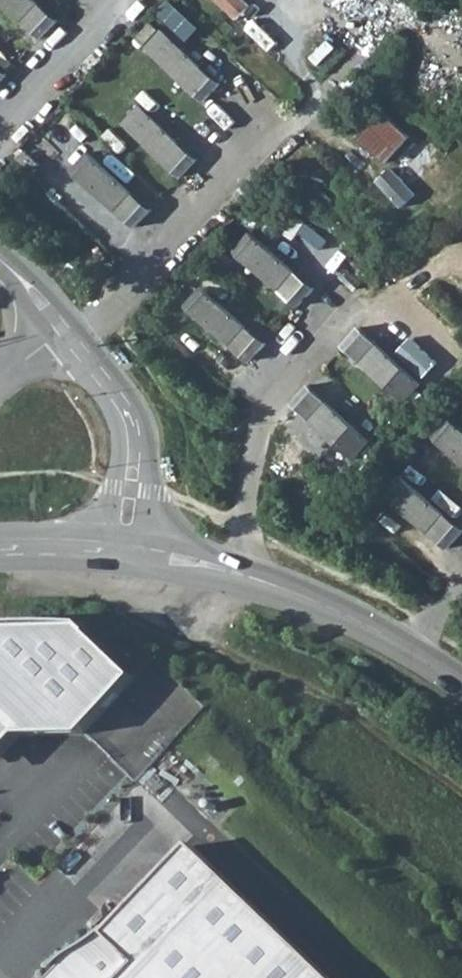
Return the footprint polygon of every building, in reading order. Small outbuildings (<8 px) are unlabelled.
[(40,38),(57,19),(49,11),(37,0),(0,0),(40,38)] [(161,11),(190,38),(202,26),(174,0),(171,0),(161,11)] [(219,84),(161,30),(144,48),(202,102),(219,84)] [(123,124),(181,178),(198,159),(139,105),(123,124)] [(386,113),(382,118),(370,108),(354,124),(392,158),(413,137),(386,113)] [(350,128),(387,163),(392,158),(354,124),(350,128)] [(72,171),(135,228),(152,209),(89,152),(72,171)] [(297,308),(314,290),(250,233),(234,253),(297,308)] [(248,364),(265,345),(201,289),(185,308),(248,364)] [(423,386),(359,330),(342,348),(406,404),(423,386)] [(371,443),(308,388),(291,406),(355,463),(371,443)] [(451,416),(435,435),(461,458),(461,426),(451,416)] [(401,475),(386,494),(450,549),(461,535),(461,526),(401,475)] [(143,681),(90,631),(61,628),(1,629),(0,629),(0,751),(12,738),(88,738),(143,681)] [(205,850),(123,935),(121,934),(75,968),(84,976),(82,977),(338,977),(205,850)]
